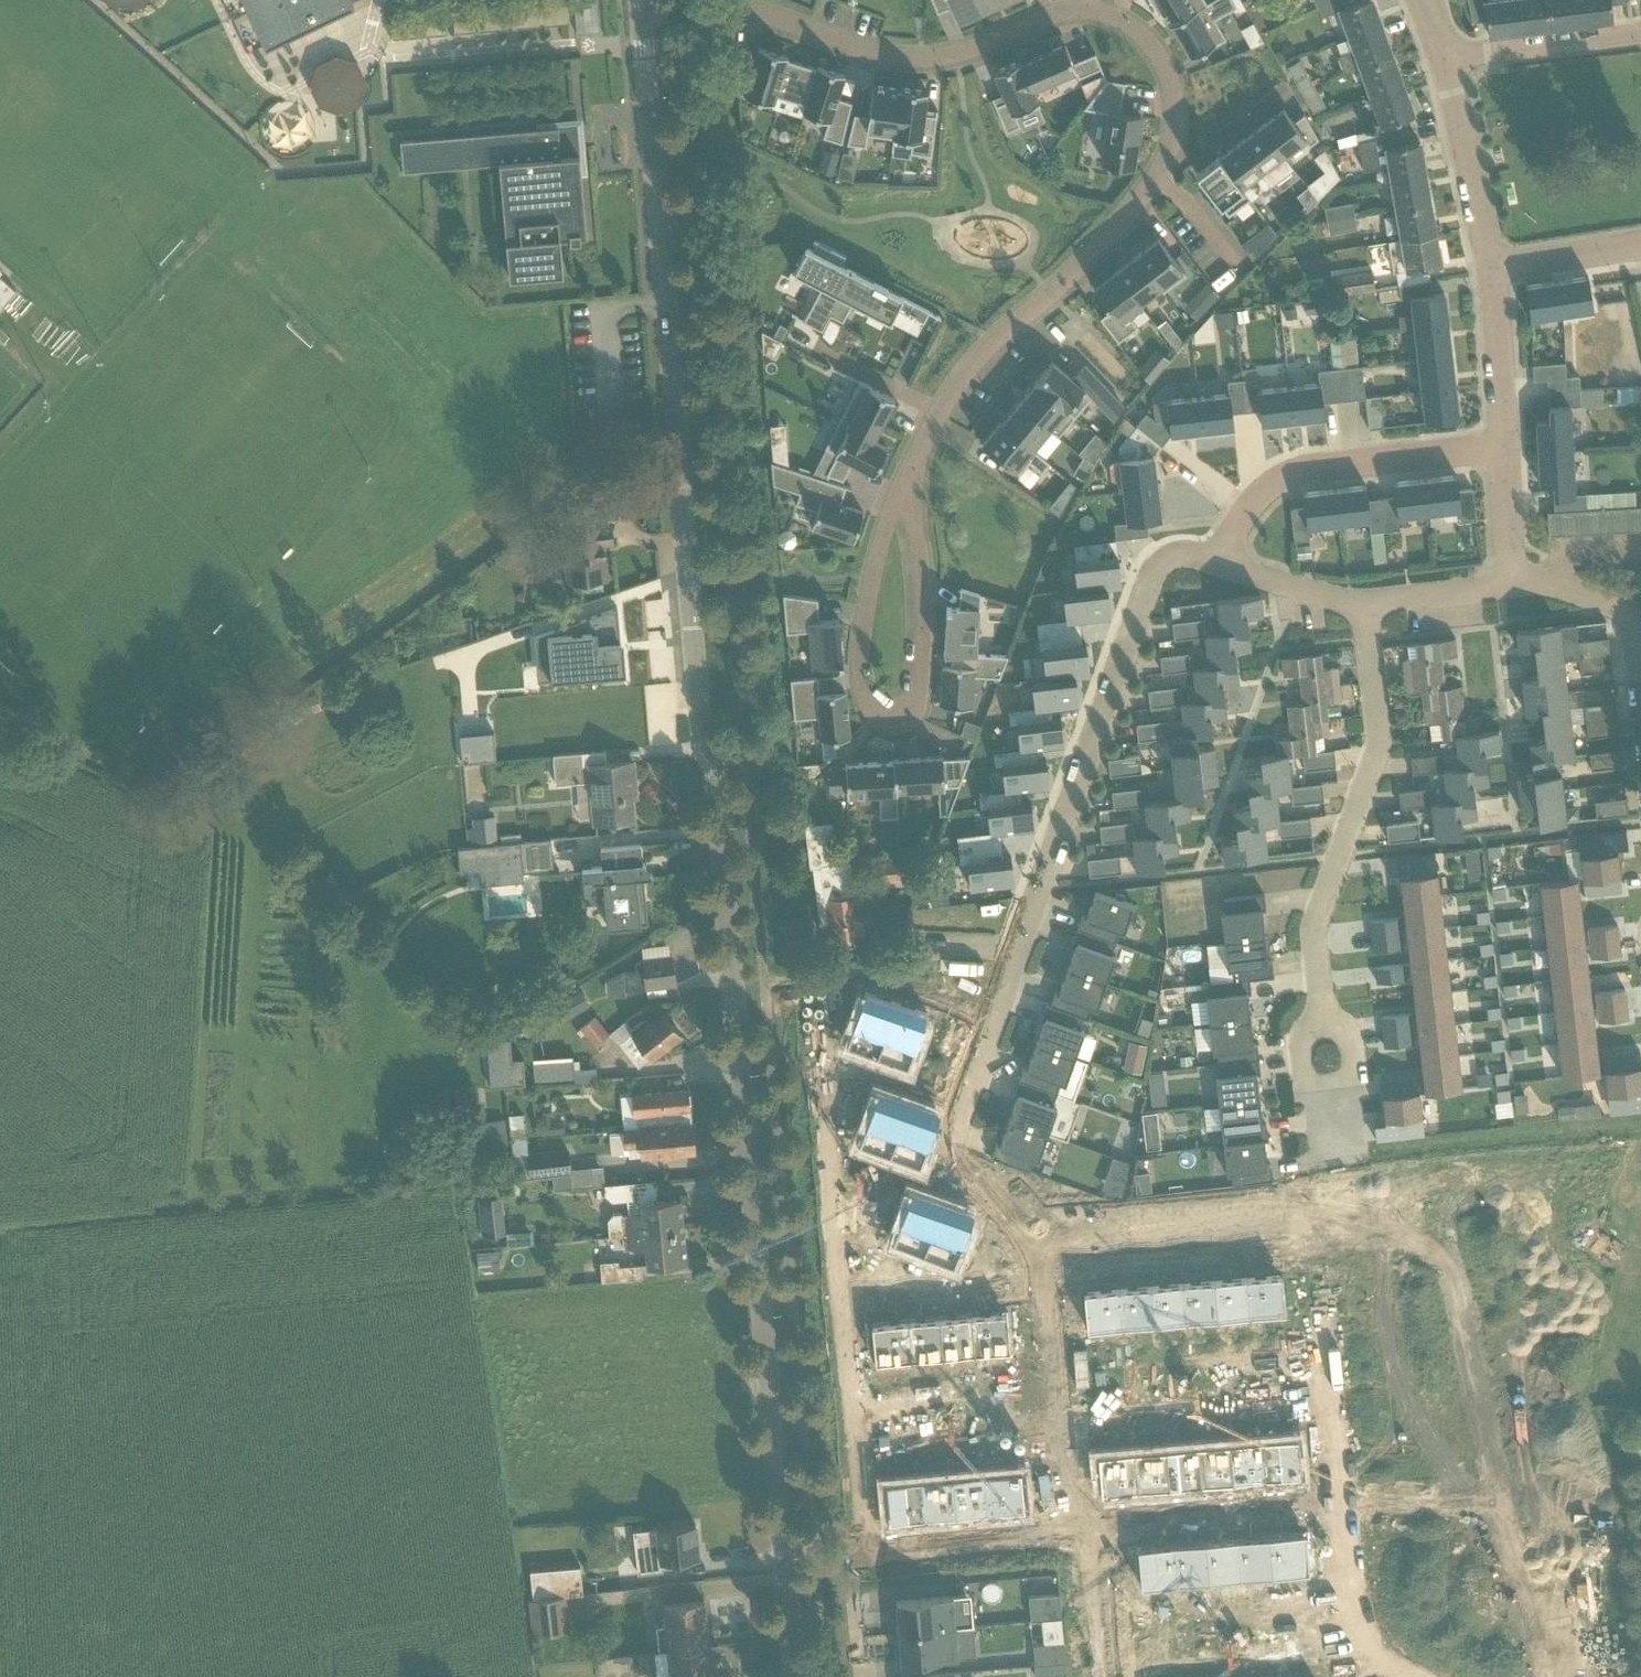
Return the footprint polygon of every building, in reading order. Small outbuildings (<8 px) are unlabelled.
[(267,45),(352,4),(351,0),(245,0),(267,45)] [(375,16),(378,42),(392,41),(394,61),(556,41),(551,0),(522,0),(432,11),(432,9),(375,16)] [(978,0),(932,0),(937,13),(950,7),(957,23),(983,11),(978,0)] [(1006,0),(978,0),(983,11),(1007,1),(1006,0)] [(1204,0),(1155,0),(1170,26),(1172,25),(1207,5),(1206,3),(1204,0)] [(1236,7),(1232,0),(1211,0),(1206,3),(1207,5),(1172,25),(1191,59),(1226,39),(1214,19),(1236,7)] [(1239,0),(1232,0),(1236,7),(1233,9),(1236,15),(1245,10),(1239,0)] [(1381,27),(1372,0),(1363,0),(1347,6),(1344,0),(1329,0),(1316,6),(1322,17),(1337,12),(1347,39),(1381,27)] [(1515,0),(1467,0),(1473,22),(1486,20),(1488,36),(1519,31),(1515,0)] [(1546,0),(1515,0),(1519,31),(1550,28),(1546,0)] [(1577,0),(1546,0),(1550,28),(1580,24),(1577,0)] [(1580,24),(1612,20),(1610,4),(1623,3),(1623,0),(1577,0),(1580,24)] [(1358,68),(1392,56),(1381,27),(1347,39),(1351,51),(1337,56),(1344,74),(1358,68)] [(1037,56),(1021,63),(1033,89),(1035,88),(1048,82),(1075,71),(1078,78),(1101,68),(1095,53),(1073,62),(1065,44),(1037,56)] [(318,103),(321,110),(356,95),(333,45),(291,64),(310,107),(318,103)] [(805,104),(816,68),(787,59),(788,57),(758,48),(751,71),(738,67),(735,66),(738,93),(740,94),(773,104),(776,95),(805,104)] [(1368,97),(1402,85),(1392,56),(1358,68),(1368,97)] [(1040,106),(1033,89),(1021,63),(1020,60),(994,72),(1003,94),(1007,102),(997,106),(994,98),(993,97),(991,98),(1006,132),(1020,126),(1016,116),(1040,106)] [(1299,61),(1287,68),(1300,92),(1312,85),(1299,61)] [(817,66),(816,68),(805,104),(802,113),(828,121),(823,137),(841,143),(851,102),(837,98),(845,75),(817,66)] [(1110,113),(1102,160),(1132,165),(1140,116),(1120,113),(1125,83),(1106,80),(1083,109),(1110,113)] [(893,136),(899,87),(898,87),(898,88),(897,89),(871,85),(868,116),(854,114),(846,144),(866,147),(867,135),(893,138),(893,136)] [(1312,85),(1300,92),(1313,113),(1324,106),(1312,85)] [(1380,138),(1407,132),(1402,119),(1413,115),(1402,85),(1368,97),(1379,126),(1377,126),(1378,131),(1380,138)] [(924,114),(927,91),(899,87),(893,136),(911,139),(910,153),(931,156),(937,110),(935,109),(934,115),(930,114),(924,114)] [(1318,139),(1304,114),(1293,122),(1283,109),(1262,125),(1284,155),(1304,140),(1309,146),(1318,139)] [(1284,155),(1262,125),(1241,141),(1263,171),(1272,182),(1293,166),(1284,155)] [(558,128),(400,141),(403,175),(499,167),(508,278),(563,273),(560,238),(569,237),(570,242),(581,241),(580,237),(586,236),(579,155),(576,156),(575,149),(566,150),(560,150),(558,128)] [(1380,138),(1378,131),(1375,132),(1374,130),(1355,135),(1355,133),(1336,139),(1339,148),(1358,143),(1380,138)] [(1388,179),(1424,173),(1419,142),(1408,144),(1407,132),(1380,138),(1358,143),(1362,171),(1386,167),(1388,179)] [(1250,198),(1272,182),(1263,171),(1241,141),(1220,157),(1250,198)] [(1325,152),(1316,158),(1327,173),(1334,167),(1325,152)] [(1250,198),(1220,157),(1218,155),(1195,173),(1220,205),(1228,215),(1250,198)] [(822,162),(819,170),(830,174),(832,165),(822,162)] [(1394,210),(1429,204),(1424,173),(1388,179),(1394,210)] [(1317,200),(1308,187),(1297,195),(1308,209),(1317,200)] [(1326,222),(1354,217),(1352,204),(1324,209),(1326,222)] [(1399,239),(1434,234),(1429,204),(1394,210),(1399,239)] [(1287,205),(1273,216),(1283,228),(1295,216),(1287,205)] [(1329,234),(1356,229),(1354,217),(1326,222),(1329,234)] [(1268,223),(1240,244),(1252,259),(1276,233),(1268,223)] [(1377,265),(1390,263),(1387,234),(1374,236),(1377,265)] [(1402,285),(1429,281),(1427,268),(1440,265),(1434,234),(1399,239),(1388,241),(1393,273),(1400,271),(1402,285)] [(1182,270),(1158,238),(1136,255),(1164,291),(1185,275),(1182,270)] [(846,258),(814,241),(809,249),(806,248),(794,273),(821,287),(803,321),(821,330),(829,315),(852,271),(842,266),(846,258)] [(1164,291),(1136,255),(1115,271),(1142,307),(1143,306),(1140,303),(1141,302),(1159,288),(1163,292),(1164,291)] [(1340,296),(1375,290),(1371,270),(1337,276),(1340,296)] [(929,311),(852,271),(829,315),(842,321),(852,303),(890,322),(896,310),(922,323),(929,311)] [(1115,271),(1093,288),(1110,310),(1099,318),(1117,342),(1137,326),(1129,316),(1142,307),(1115,271)] [(1588,277),(1556,282),(1561,315),(1593,310),(1589,287),(1588,277)] [(1413,329),(1447,325),(1443,294),(1431,295),(1429,281),(1402,285),(1378,290),(1380,302),(1409,298),(1413,329)] [(1556,282),(1524,287),(1530,320),(1561,315),(1556,282)] [(1219,301),(1205,287),(1194,299),(1209,312),(1219,301)] [(1179,289),(1178,302),(1194,303),(1195,291),(1179,289)] [(1306,303),(1282,306),(1283,318),(1307,315),(1306,303)] [(1214,313),(1194,332),(1195,343),(1217,341),(1216,329),(1234,327),(1232,311),(1214,313)] [(778,324),(772,336),(780,340),(786,328),(778,324)] [(1416,361),(1451,357),(1447,325),(1413,329),(1416,361)] [(1162,333),(1175,350),(1182,343),(1170,327),(1162,333)] [(781,341),(780,340),(772,336),(760,330),(761,350),(773,356),(781,341)] [(1328,341),(1331,371),(1333,370),(1346,369),(1358,367),(1354,338),(1328,341)] [(1420,392),(1454,388),(1451,357),(1416,361),(1420,392)] [(1145,361),(1138,369),(1148,382),(1157,371),(1145,361)] [(1091,396),(1092,395),(1071,378),(1052,362),(1033,384),(1034,385),(1065,410),(1074,418),(1091,396)] [(1546,380),(1565,378),(1564,363),(1532,366),(1533,381),(1546,380)] [(1084,365),(1071,378),(1092,395),(1091,396),(1114,420),(1122,406),(1084,365)] [(1350,400),(1364,399),(1361,367),(1358,367),(1346,369),(1350,400)] [(1241,381),(1257,379),(1255,368),(1240,370),(1241,380),(1241,381)] [(1336,402),(1350,400),(1346,369),(1333,370),(1336,402)] [(1322,403),(1336,402),(1333,370),(1331,371),(1318,372),(1319,383),(1288,387),(1292,422),(1324,418),(1322,403)] [(1547,394),(1579,392),(1579,377),(1565,378),(1546,380),(1547,394)] [(1292,422),(1288,387),(1258,390),(1257,379),(1241,381),(1245,413),(1258,411),(1260,425),(1292,422)] [(1232,414),(1245,413),(1241,381),(1241,380),(1226,382),(1227,394),(1198,397),(1202,432),(1233,428),(1232,414)] [(873,440),(894,399),(860,381),(838,423),(873,440)] [(1034,385),(1018,404),(1049,430),(1065,410),(1034,385)] [(1424,424),(1458,420),(1454,388),(1420,392),(1424,424)] [(1640,402),(1640,388),(1615,388),(1615,403),(1640,402)] [(1537,453),(1572,452),(1570,407),(1580,407),(1602,406),(1601,390),(1579,392),(1547,394),(1548,421),(1535,421),(1537,453)] [(1368,430),(1383,428),(1379,396),(1364,399),(1368,430)] [(1202,432),(1198,397),(1151,401),(1153,421),(1145,415),(1136,426),(1162,447),(1170,436),(1202,432)] [(1049,430),(1018,404),(1002,423),(1033,449),(1049,430)] [(1153,457),(1162,447),(1136,426),(1135,427),(1124,418),(1116,430),(1125,437),(1118,447),(1119,461),(1114,461),(1109,465),(1111,480),(1116,483),(1118,493),(1122,493),(1157,489),(1153,457)] [(1033,449),(1002,423),(1000,422),(982,444),(1014,471),(1018,475),(1029,462),(1041,473),(1049,463),(1033,449)] [(874,473),(887,448),(873,440),(838,423),(825,448),(837,454),(826,475),(843,480),(852,462),(874,473)] [(784,440),(769,441),(771,462),(772,462),(786,467),(784,440)] [(1091,444),(1083,458),(1093,466),(1103,451),(1091,444)] [(1554,512),(1636,508),(1635,492),(1574,495),(1572,452),(1537,453),(1539,485),(1552,484),(1554,512)] [(1084,482),(1093,466),(1083,458),(1073,475),(1084,482)] [(786,467),(772,462),(771,462),(773,484),(774,485),(799,493),(795,504),(817,511),(811,527),(853,541),(863,512),(840,504),(845,486),(786,467)] [(1424,480),(1428,514),(1430,526),(1476,521),(1472,489),(1458,490),(1456,476),(1424,480)] [(1394,498),(1381,499),(1385,531),(1399,529),(1398,517),(1428,514),(1424,480),(1393,484),(1394,498)] [(1366,487),(1334,490),(1338,524),(1368,521),(1370,533),(1381,531),(1385,531),(1381,499),(1367,501),(1366,487)] [(1147,536),(1146,522),(1160,521),(1157,489),(1122,493),(1126,524),(1114,525),(1115,540),(1147,536)] [(1304,508),(1290,510),(1293,542),(1308,540),(1307,527),(1338,524),(1334,490),(1302,494),(1304,508)] [(593,500),(539,537),(538,539),(538,541),(538,543),(540,545),(541,546),(543,546),(562,544),(566,583),(607,580),(603,544),(612,543),(611,526),(608,526),(608,521),(593,500)] [(1640,531),(1640,508),(1636,508),(1554,512),(1547,512),(1547,536),(1640,531)] [(1398,517),(1399,529),(1430,526),(1428,514),(1398,517)] [(786,548),(789,548),(794,543),(793,537),(789,533),(782,533),(778,538),(778,544),(783,548),(786,548)] [(1117,556),(1073,561),(1077,589),(1106,586),(1121,585),(1117,556)] [(1640,594),(1640,570),(1632,571),(1635,595),(1640,594)] [(1077,589),(1062,591),(1066,619),(1110,615),(1106,586),(1077,589)] [(976,654),(979,609),(979,594),(960,588),(959,608),(946,607),(943,654),(951,654),(976,656),(976,654)] [(839,619),(819,621),(817,599),(784,594),(783,594),(786,633),(787,633),(809,631),(809,635),(812,668),(843,666),(839,619)] [(1246,616),(1261,614),(1259,597),(1201,603),(1203,620),(1172,623),(1174,640),(1205,635),(1234,632),(1234,634),(1248,632),(1246,616)] [(538,657),(545,740),(613,734),(607,653),(653,649),(650,609),(613,612),(614,630),(581,633),(582,653),(538,657)] [(1536,663),(1562,660),(1558,627),(1517,632),(1519,649),(1535,648),(1536,663)] [(1249,648),(1248,632),(1234,634),(1234,632),(1205,635),(1209,667),(1222,666),(1222,667),(1235,666),(1234,649),(1249,648)] [(1576,641),(1578,658),(1609,654),(1607,638),(1576,641)] [(1404,678),(1442,673),(1441,658),(1456,657),(1454,639),(1407,644),(1407,647),(1408,647),(1409,660),(1402,661),(1404,678)] [(1089,673),(1086,644),(1042,649),(1045,678),(1075,674),(1089,673)] [(1160,657),(1162,674),(1192,670),(1190,653),(1160,657)] [(1000,677),(1007,656),(976,654),(976,656),(951,654),(951,666),(942,666),(940,706),(972,708),(974,676),(999,677),(1000,677)] [(1609,654),(1578,658),(1580,675),(1611,671),(1609,654)] [(1300,690),(1339,686),(1337,669),(1322,671),(1320,655),(1281,659),(1283,676),(1298,675),(1300,690)] [(1578,658),(1562,660),(1564,676),(1580,675),(1578,658)] [(1523,696),(1566,692),(1564,676),(1562,660),(1536,663),(1538,678),(1521,680),(1523,696)] [(1237,682),(1235,666),(1222,667),(1222,666),(1209,667),(1193,669),(1196,701),(1210,699),(1210,702),(1223,700),(1222,683),(1237,682)] [(1423,709),(1462,704),(1461,687),(1444,688),(1442,673),(1404,678),(1406,695),(1421,693),(1423,709)] [(1078,703),(1075,674),(1045,678),(1031,679),(1034,708),(1078,703)] [(389,699),(382,676),(330,695),(340,722),(365,714),(363,708),(389,699)] [(845,691),(819,693),(818,677),(792,679),(790,679),(794,719),(796,719),(819,717),(821,739),(833,738),(834,754),(836,754),(835,738),(849,737),(845,691)] [(1288,724),(1327,720),(1326,704),(1341,702),(1339,686),(1300,690),(1301,704),(1286,706),(1288,724)] [(1150,708),(1180,704),(1178,687),(1148,690),(1150,708)] [(1543,726),(1569,723),(1568,712),(1566,692),(1523,696),(1525,714),(1541,712),(1543,726)] [(1225,715),(1223,700),(1210,702),(1210,699),(1196,701),(1181,703),(1183,722),(1185,735),(1195,735),(1210,733),(1209,717),(1225,715)] [(1615,702),(1583,705),(1583,710),(1585,722),(1617,718),(1615,702)] [(1431,740),(1456,736),(1482,733),(1480,717),(1464,718),(1462,704),(1423,709),(1426,725),(1432,724),(1433,728),(1430,729),(1431,740)] [(1568,712),(1569,723),(1585,722),(1583,710),(1568,712)] [(1064,745),(1060,718),(1016,723),(1019,750),(1064,745)] [(1585,722),(1587,739),(1619,735),(1617,718),(1585,722)] [(1273,740),(1275,757),(1286,755),(1302,754),(1315,752),(1313,738),(1322,737),(1328,736),(1327,720),(1288,724),(1289,739),(1273,740)] [(1137,741),(1167,738),(1166,724),(1166,721),(1136,724),(1137,741)] [(1169,738),(1169,736),(1185,735),(1183,722),(1166,724),(1167,738),(1169,738)] [(1571,741),(1587,739),(1585,722),(1569,723),(1571,741)] [(1531,762),(1558,758),(1573,756),(1571,741),(1569,723),(1543,726),(1545,741),(1529,743),(1531,762)] [(1456,736),(1457,752),(1459,768),(1472,766),(1472,768),(1486,767),(1484,750),(1499,749),(1498,731),(1482,733),(1456,736)] [(1196,749),(1195,735),(1185,735),(1169,736),(1169,738),(1173,769),(1215,763),(1213,747),(1196,749)] [(1324,751),(1322,737),(1313,738),(1315,752),(1324,751)] [(592,822),(634,819),(631,784),(635,783),(633,762),(607,763),(605,750),(552,756),(555,785),(589,782),(592,822)] [(1333,750),(1324,751),(1315,752),(1302,754),(1304,771),(1335,767),(1333,750)] [(1591,771),(1622,767),(1620,750),(1589,754),(1591,771)] [(1442,770),(1443,770),(1459,768),(1457,752),(1441,754),(1442,770)] [(1442,770),(1441,754),(1410,757),(1412,775),(1443,771),(1442,770)] [(1110,777),(1141,772),(1139,755),(1108,759),(1110,777)] [(1246,776),(1248,793),(1274,790),(1290,789),(1286,755),(1275,757),(1260,758),(1262,774),(1246,776)] [(959,786),(970,757),(942,758),(942,756),(895,759),(895,762),(897,790),(897,791),(944,787),(944,786),(959,786)] [(1519,794),(1561,790),(1558,758),(1531,762),(1532,775),(1517,777),(1519,794)] [(897,790),(895,762),(895,759),(892,759),(892,761),(845,764),(845,768),(827,769),(828,786),(829,791),(832,791),(846,790),(847,795),(850,795),(878,793),(880,818),(898,817),(897,792),(897,791),(897,790)] [(1048,786),(1045,760),(1001,765),(1005,791),(1048,786)] [(1182,800),(1182,801),(1187,800),(1202,799),(1200,783),(1217,781),(1215,763),(1173,769),(1175,785),(1176,800),(1182,800)] [(824,764),(799,766),(808,779),(824,765),(824,764)] [(1460,802),(1474,800),(1472,784),(1487,783),(1486,767),(1472,768),(1472,766),(1459,768),(1443,770),(1447,801),(1460,800),(1460,802)] [(1624,783),(1622,771),(1601,773),(1603,785),(1624,783)] [(1625,791),(1624,783),(1603,785),(1604,793),(1625,791)] [(1321,784),(1291,788),(1292,805),(1323,801),(1321,784)] [(1143,789),(1145,804),(1176,800),(1175,785),(1143,789)] [(1111,792),(1113,809),(1125,807),(1144,805),(1142,788),(1111,792)] [(1431,805),(1429,788),(1398,791),(1399,809),(1431,805)] [(1578,788),(1561,790),(1563,805),(1580,803),(1578,788)] [(1292,805),(1290,789),(1274,790),(1276,806),(1292,805)] [(1234,810),(1236,827),(1249,826),(1262,824),(1278,822),(1276,806),(1274,790),(1248,793),(1250,808),(1234,810)] [(1537,809),(1539,826),(1628,815),(1626,798),(1580,803),(1563,805),(1561,790),(1519,794),(1521,811),(1537,809)] [(1189,817),(1187,800),(1182,801),(1182,800),(1176,800),(1145,804),(1147,821),(1149,836),(1162,834),(1162,836),(1175,835),(1173,819),(1189,817)] [(1434,824),(1435,837),(1461,834),(1459,818),(1475,817),(1474,800),(1460,802),(1460,800),(1447,801),(1431,803),(1434,824)] [(1034,828),(1031,802),(986,806),(989,833),(1034,828)] [(1099,810),(1099,819),(1126,816),(1125,807),(1113,809),(1099,810)] [(467,828),(468,844),(496,842),(493,817),(473,819),(474,828),(467,828)] [(1309,818),(1278,822),(1280,839),(1311,835),(1309,818)] [(1149,836),(1147,821),(1132,823),(1133,838),(1149,836)] [(1387,842),(1419,838),(1418,826),(1417,821),(1385,825),(1387,842)] [(833,822),(804,826),(809,869),(819,868),(823,901),(816,902),(821,934),(828,934),(830,943),(838,942),(839,950),(856,948),(855,940),(859,939),(858,937),(865,937),(864,922),(856,923),(849,863),(837,864),(833,822)] [(1280,839),(1278,822),(1262,824),(1264,840),(1280,839)] [(1101,843),(1132,839),(1130,823),(1099,826),(1101,843)] [(1223,861),(1266,856),(1264,840),(1262,824),(1249,826),(1236,827),(1237,842),(1222,844),(1223,861)] [(1419,838),(1435,837),(1434,824),(1418,826),(1419,838)] [(1624,831),(1578,837),(1583,879),(1619,876),(1615,848),(1626,847),(1624,831)] [(501,844),(473,848),(476,877),(553,869),(550,839),(521,842),(520,833),(500,836),(501,844)] [(1135,854),(1137,871),(1163,868),(1160,852),(1177,851),(1175,835),(1162,836),(1162,834),(1149,836),(1133,838),(1135,854)] [(640,845),(599,849),(601,867),(581,869),(585,904),(605,902),(607,928),(647,924),(643,878),(652,877),(643,864),(642,864),(640,845)] [(1465,854),(1469,881),(1480,879),(1477,852),(1465,854)] [(1121,873),(1137,871),(1135,854),(1119,856),(1121,873)] [(1399,873),(1402,900),(1438,896),(1433,855),(1419,857),(1387,858),(1388,874),(1399,873)] [(1089,877),(1121,873),(1119,856),(1087,859),(1089,877)] [(1014,884),(1011,857),(967,862),(970,889),(1014,884)] [(913,860),(879,863),(881,883),(915,879),(913,860)] [(1583,879),(1584,894),(1620,891),(1619,876),(1583,879)] [(1584,894),(1583,879),(1576,880),(1578,895),(1584,894)] [(1543,916),(1580,912),(1578,895),(1576,880),(1540,884),(1543,916)] [(1082,915),(1077,929),(1114,943),(1118,930),(1122,932),(1132,905),(1094,891),(1085,916),(1082,915)] [(1223,941),(1264,936),(1261,911),(1265,910),(1264,895),(1223,899),(1225,912),(1220,913),(1223,941)] [(1406,932),(1442,928),(1438,896),(1402,900),(1404,916),(1406,932)] [(956,929),(956,911),(935,910),(934,928),(956,929)] [(1547,948),(1583,944),(1582,929),(1580,912),(1543,916),(1547,948)] [(1400,933),(1398,917),(1369,921),(1371,936),(1400,933)] [(1588,929),(1590,944),(1618,940),(1617,925),(1588,929)] [(1446,961),(1442,928),(1406,932),(1408,947),(1410,964),(1446,961)] [(1075,944),(1067,969),(1104,982),(1113,956),(1110,955),(1114,943),(1077,929),(1072,943),(1075,944)] [(1582,929),(1583,944),(1590,944),(1588,929),(1582,929)] [(1402,947),(1400,933),(1371,936),(1373,950),(1402,947)] [(1230,968),(1232,980),(1249,978),(1249,980),(1273,977),(1271,961),(1267,962),(1264,936),(1223,941),(1223,943),(1207,945),(1210,966),(1226,965),(1226,968),(1230,968)] [(1590,944),(1591,958),(1620,955),(1618,940),(1590,944)] [(790,961),(805,960),(804,942),(789,943),(790,961)] [(1551,980),(1587,976),(1585,959),(1583,944),(1547,948),(1551,980)] [(1583,944),(1585,959),(1591,958),(1590,944),(1583,944)] [(626,995),(625,989),(674,984),(671,957),(643,960),(634,964),(635,972),(623,973),(604,982),(606,998),(626,995)] [(1446,961),(1449,992),(1464,990),(1460,959),(1446,961)] [(1413,996),(1449,992),(1446,961),(1410,964),(1411,978),(1413,996)] [(1411,978),(1410,964),(1403,965),(1405,979),(1411,978)] [(1405,979),(1403,965),(1374,967),(1376,983),(1405,979)] [(1055,992),(1050,1005),(1082,1017),(1086,1019),(1091,1007),(1095,1008),(1104,982),(1067,969),(1058,993),(1055,992)] [(1554,1012),(1591,1008),(1589,994),(1587,976),(1551,980),(1554,1012)] [(1208,1024),(1249,1019),(1246,994),(1251,994),(1249,980),(1249,978),(1232,980),(1208,983),(1209,996),(1205,996),(1208,1024)] [(507,981),(488,992),(497,1008),(517,997),(507,981)] [(1498,987),(1489,988),(1492,1018),(1500,1017),(1498,987)] [(1624,989),(1595,993),(1597,1008),(1626,1004),(1624,989)] [(571,1014),(572,1017),(590,1005),(581,991),(563,1001),(564,1003),(560,1006),(567,1017),(571,1014)] [(886,1029),(894,1002),(864,991),(855,1017),(886,1029)] [(1417,1028),(1453,1024),(1449,992),(1413,996),(1415,1013),(1417,1028)] [(926,1014),(894,1002),(886,1029),(917,1040),(926,1014)] [(1044,1020),(1035,1044),(1073,1057),(1083,1031),(1078,1029),(1082,1017),(1050,1005),(1046,1003),(1040,1018),(1044,1020)] [(1626,1004),(1597,1008),(1598,1022),(1627,1019),(1626,1004)] [(1558,1044),(1594,1040),(1592,1023),(1591,1008),(1554,1012),(1558,1044)] [(645,1018),(629,1030),(632,1033),(619,1043),(638,1068),(680,1036),(662,1012),(649,1023),(645,1018)] [(1411,1029),(1410,1014),(1381,1017),(1382,1032),(1411,1029)] [(855,1017),(846,1045),(876,1055),(886,1029),(855,1017)] [(1136,1033),(1147,1037),(1153,1021),(1142,1017),(1136,1033)] [(1178,1020),(1183,1044),(1200,1042),(1196,1017),(1178,1020)] [(1217,1064),(1258,1059),(1256,1045),(1252,1045),(1249,1019),(1208,1024),(1211,1051),(1216,1051),(1217,1064)] [(1419,1043),(1421,1060),(1457,1056),(1453,1024),(1417,1028),(1419,1043)] [(597,1029),(583,1040),(597,1058),(611,1047),(597,1029)] [(917,1040),(886,1029),(876,1055),(907,1066),(917,1040)] [(1413,1043),(1411,1029),(1382,1032),(1384,1047),(1413,1043)] [(1594,1040),(1558,1044),(1562,1077),(1598,1073),(1596,1057),(1594,1040)] [(1023,1066),(1018,1081),(1055,1094),(1060,1081),(1064,1083),(1073,1057),(1035,1044),(1027,1068),(1023,1066)] [(1603,1056),(1604,1072),(1640,1068),(1639,1052),(1603,1056)] [(534,1080),(573,1078),(571,1056),(533,1059),(534,1080)] [(1457,1056),(1421,1060),(1425,1093),(1435,1091),(1460,1088),(1457,1056)] [(1604,1072),(1603,1056),(1596,1057),(1598,1073),(1604,1072)] [(1218,1104),(1259,1100),(1256,1074),(1260,1074),(1258,1059),(1217,1064),(1219,1076),(1214,1077),(1218,1104)] [(528,1063),(502,1064),(503,1087),(530,1085),(528,1063)] [(1604,1072),(1609,1115),(1640,1111),(1640,1072),(1640,1068),(1604,1072)] [(1152,1106),(1166,1104),(1162,1072),(1148,1074),(1152,1106)] [(1382,1096),(1418,1092),(1416,1078),(1381,1081),(1382,1096)] [(1017,1096),(1008,1120),(1046,1134),(1055,1108),(1051,1106),(1055,1094),(1018,1081),(1013,1095),(1017,1096)] [(1497,1090),(1501,1126),(1516,1125),(1515,1114),(1513,1096),(1512,1088),(1497,1090)] [(619,1096),(622,1129),(691,1123),(688,1090),(619,1096)] [(868,1116),(898,1128),(908,1102),(877,1091),(868,1116)] [(1425,1093),(1418,1092),(1382,1096),(1385,1124),(1374,1125),(1376,1141),(1423,1135),(1422,1127),(1439,1125),(1435,1091),(1425,1093)] [(1513,1096),(1515,1114),(1528,1112),(1526,1094),(1513,1096)] [(1263,1139),(1264,1141),(1268,1141),(1266,1125),(1262,1126),(1259,1100),(1218,1104),(1221,1132),(1225,1132),(1227,1144),(1263,1139)] [(898,1128),(929,1139),(939,1113),(908,1102),(898,1128)] [(1576,1119),(1600,1117),(1599,1103),(1575,1106),(1556,1108),(1558,1120),(1576,1118),(1576,1119)] [(1146,1150),(1161,1149),(1157,1112),(1142,1114),(1146,1150)] [(889,1155),(898,1128),(868,1116),(858,1144),(889,1155)] [(990,1158),(1029,1172),(1033,1159),(1036,1160),(1046,1134),(1008,1120),(999,1144),(996,1143),(990,1158)] [(548,1136),(565,1134),(564,1122),(547,1124),(548,1136)] [(691,1123),(622,1129),(623,1134),(608,1135),(610,1155),(628,1153),(629,1158),(694,1152),(691,1123)] [(889,1155),(920,1166),(929,1139),(898,1128),(889,1155)] [(568,1148),(527,1154),(525,1138),(510,1140),(515,1180),(552,1176),(571,1174),(571,1170),(568,1148)] [(1232,1186),(1272,1181),(1270,1165),(1266,1166),(1264,1141),(1263,1139),(1227,1144),(1222,1144),(1225,1172),(1230,1172),(1232,1186)] [(1107,1186),(1120,1191),(1130,1165),(1116,1160),(1107,1186)] [(552,1176),(554,1191),(593,1186),(591,1168),(571,1170),(571,1174),(552,1176)] [(622,1237),(684,1230),(681,1200),(657,1202),(655,1181),(604,1185),(605,1196),(612,1202),(632,1200),(633,1201),(636,1204),(638,1204),(638,1205),(635,1205),(636,1214),(621,1216),(621,1214),(612,1214),(607,1220),(608,1238),(622,1237)] [(932,1229),(941,1202),(911,1191),(901,1218),(932,1229)] [(477,1199),(481,1237),(504,1235),(501,1197),(477,1199)] [(941,1202),(932,1229),(963,1240),(973,1213),(941,1202)] [(922,1255),(932,1229),(901,1218),(892,1244),(922,1255)] [(1577,1220),(1566,1232),(1609,1267),(1623,1251),(1589,1221),(1584,1227),(1577,1220)] [(922,1255),(954,1266),(963,1240),(932,1229),(922,1255)] [(686,1262),(684,1230),(622,1237),(623,1250),(644,1248),(646,1265),(686,1262)] [(476,1253),(478,1274),(500,1272),(498,1252),(476,1253)] [(601,1283),(642,1279),(640,1265),(619,1267),(618,1261),(599,1263),(601,1283)] [(1286,1315),(1283,1276),(1249,1279),(1252,1318),(1286,1315)] [(1252,1318),(1249,1279),(1215,1282),(1219,1320),(1252,1318)] [(1219,1320),(1215,1282),(1183,1285),(1186,1323),(1219,1320)] [(1186,1323),(1183,1285),(1150,1288),(1153,1326),(1186,1323)] [(1153,1326),(1150,1288),(1117,1291),(1120,1328),(1153,1326)] [(1120,1328),(1117,1291),(1083,1295),(1087,1331),(1120,1328)] [(1011,1352),(1007,1312),(972,1316),(976,1355),(1011,1352)] [(972,1316),(939,1319),(942,1358),(976,1355),(972,1316)] [(942,1358),(939,1319),(905,1322),(909,1361),(942,1358)] [(909,1361),(905,1322),(870,1325),(874,1364),(909,1361)] [(1610,1460),(1640,1468),(1640,1443),(1615,1437),(1610,1460)] [(1300,1477),(1297,1439),(1264,1442),(1267,1480),(1300,1477)] [(1267,1480),(1264,1442),(1230,1446),(1234,1483),(1267,1480)] [(1234,1483),(1230,1446),(1198,1448),(1201,1486),(1234,1483)] [(1201,1486),(1198,1448),(1165,1451),(1168,1489),(1201,1486)] [(1165,1451),(1132,1454),(1136,1491),(1168,1489),(1165,1451)] [(1136,1491),(1132,1454),(1099,1457),(1102,1495),(1136,1491)] [(1020,1471),(987,1474),(990,1511),(1023,1508),(1020,1471)] [(990,1511),(987,1474),(953,1477),(956,1514),(990,1511)] [(953,1477),(920,1480),(923,1517),(956,1514),(953,1477)] [(923,1517),(920,1480),(885,1483),(888,1520),(923,1517)] [(695,1524),(634,1529),(637,1565),(654,1563),(654,1568),(681,1566),(680,1557),(698,1556),(695,1524)] [(528,1529),(535,1600),(564,1596),(556,1526),(528,1529)] [(1304,1535),(1271,1539),(1275,1576),(1308,1573),(1304,1535)] [(1275,1576),(1271,1539),(1238,1542),(1242,1579),(1275,1576)] [(1238,1542),(1205,1544),(1209,1582),(1242,1579),(1238,1542)] [(1205,1544),(1173,1548),(1176,1585),(1209,1582),(1205,1544)] [(1173,1548),(1139,1550),(1142,1588),(1176,1585),(1173,1548)] [(895,1601),(898,1633),(972,1625),(969,1594),(895,1601)] [(1058,1594),(1028,1596),(1030,1619),(1041,1618),(1060,1616),(1058,1594)] [(535,1600),(527,1600),(531,1636),(569,1631),(566,1596),(564,1596),(535,1600)] [(658,1652),(708,1647),(710,1647),(707,1623),(706,1623),(703,1601),(662,1606),(664,1626),(656,1627),(658,1652)] [(1060,1616),(1041,1618),(1044,1643),(1063,1641),(1060,1616)] [(972,1625),(898,1633),(901,1664),(974,1656),(972,1625)] [(1033,1664),(1064,1661),(1063,1641),(1044,1643),(1032,1644),(1033,1664)] [(708,1647),(658,1652),(638,1654),(640,1672),(655,1670),(656,1675),(669,1674),(669,1676),(708,1676),(711,1676),(708,1647)] [(1066,1674),(1064,1661),(1033,1664),(1035,1676),(1066,1674)]
